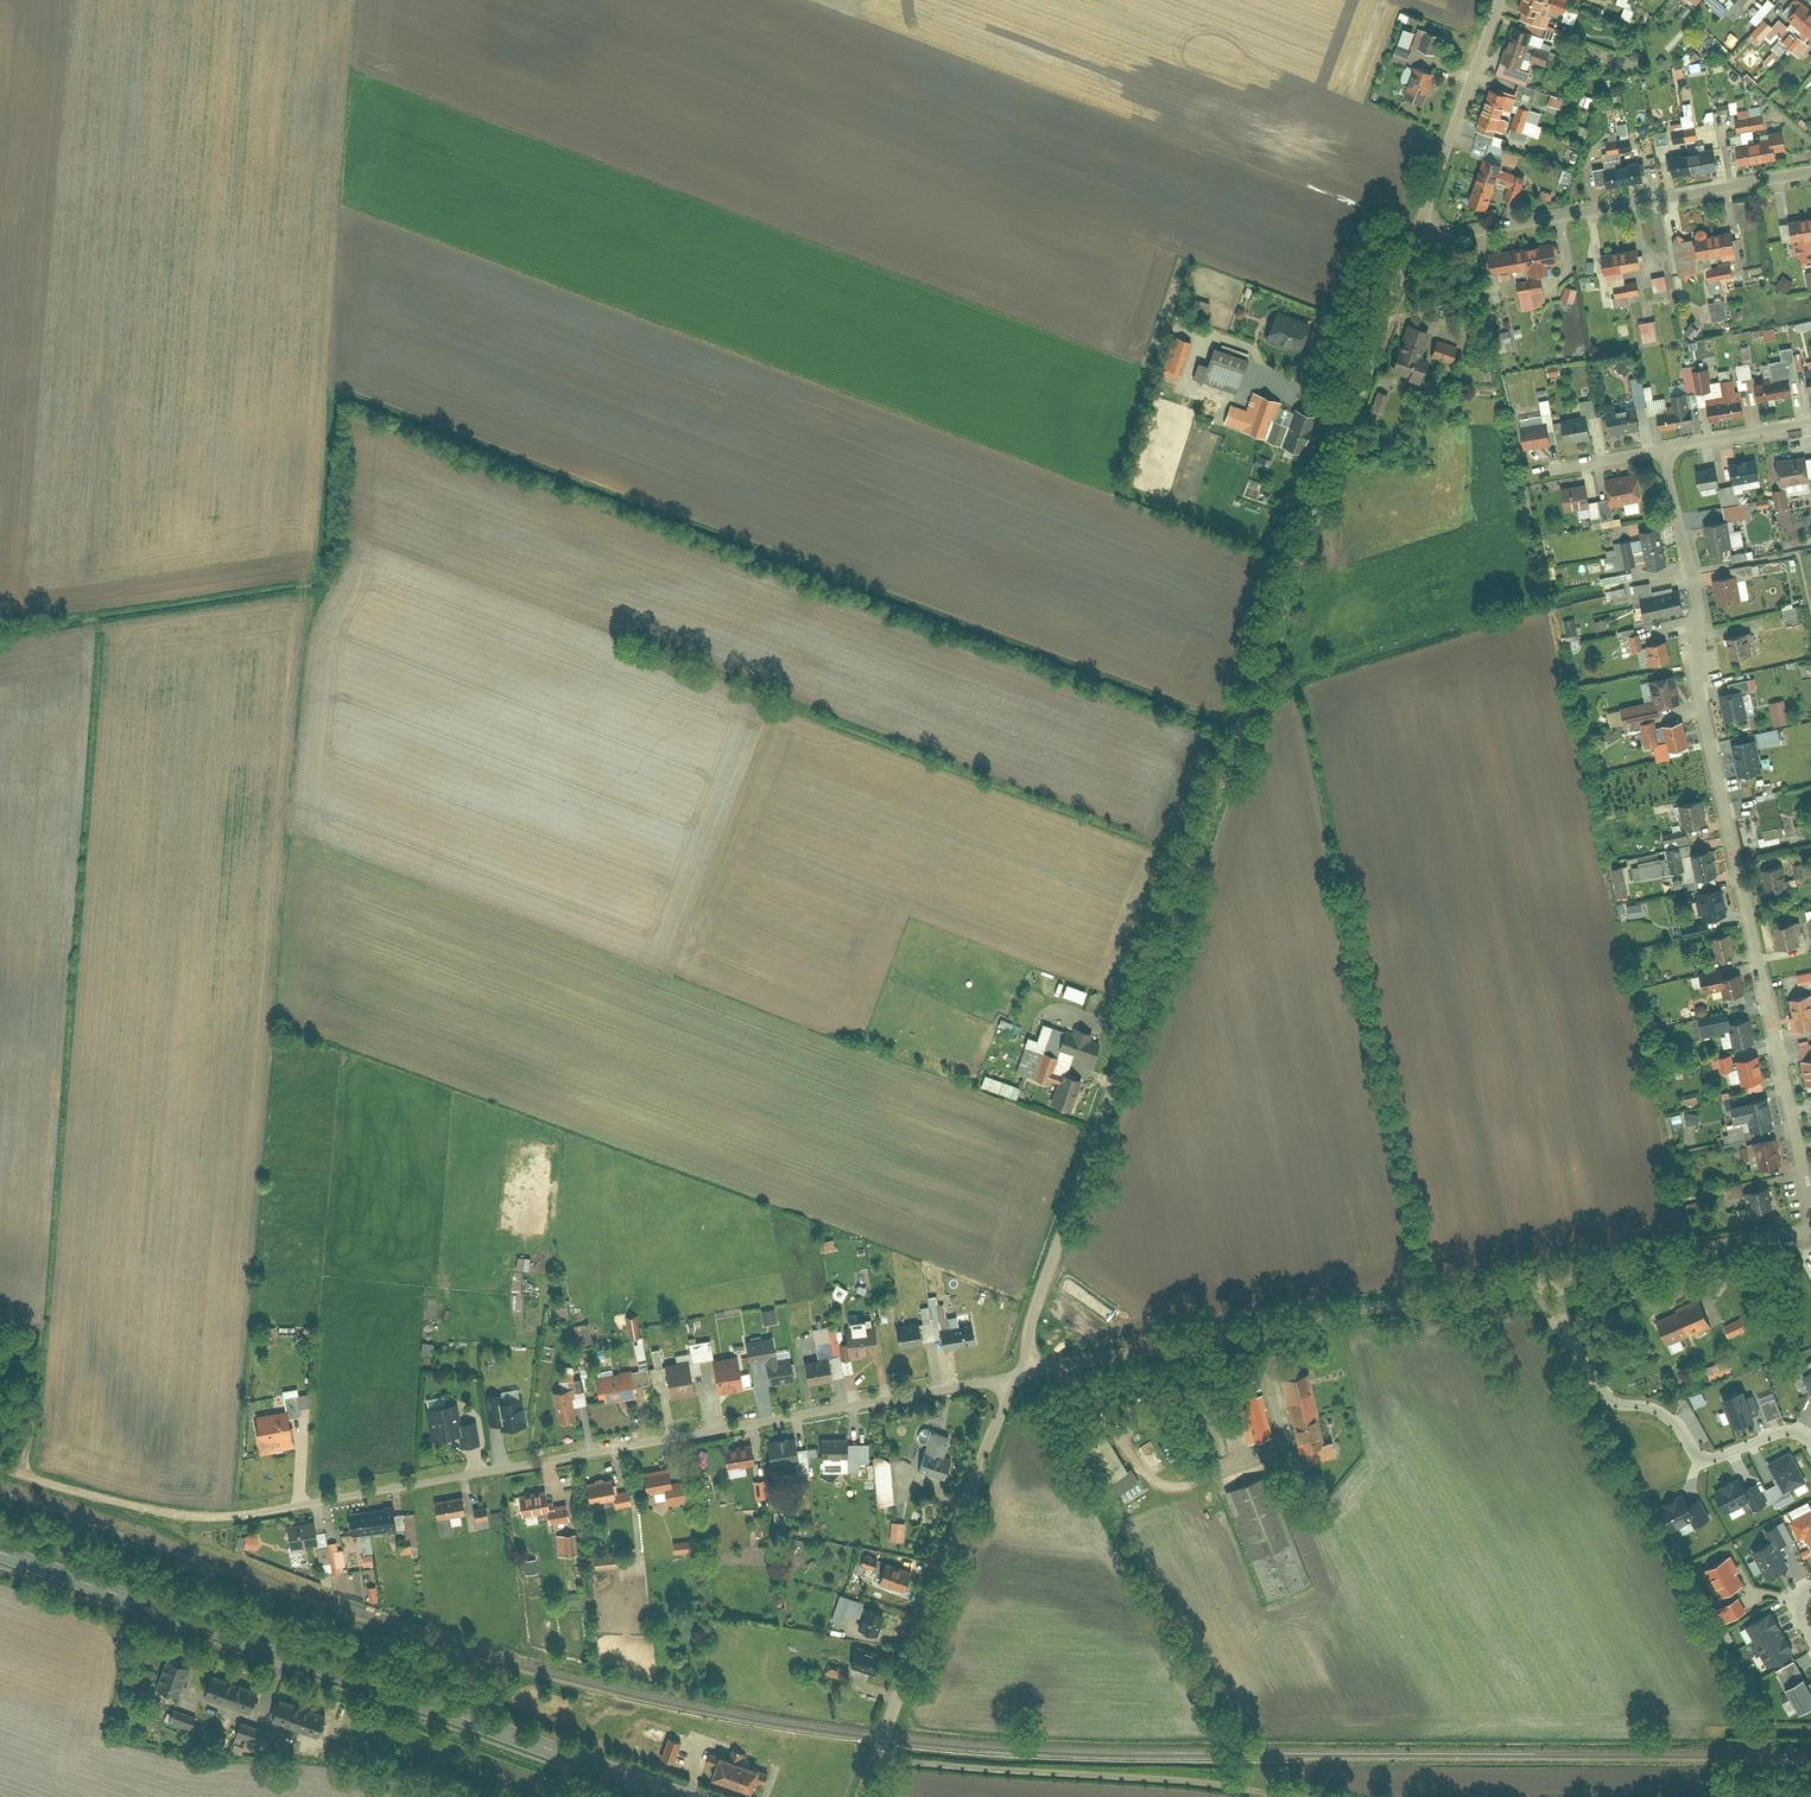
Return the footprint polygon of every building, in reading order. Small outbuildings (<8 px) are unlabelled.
[(1519,19),(1546,28),(1552,10),(1565,14),(1569,0),(1525,0),(1519,19)] [(1788,18),(1810,40),(1810,13),(1802,4),(1788,18)] [(1556,41),(1515,26),(1501,62),(1520,69),(1524,59),(1547,67),(1556,41)] [(1412,47),(1436,55),(1442,38),(1418,30),(1412,47)] [(1397,45),(1393,56),(1409,61),(1413,50),(1397,45)] [(1403,98),(1426,106),(1437,76),(1414,67),(1403,98)] [(1491,90),(1476,132),(1519,148),(1532,110),(1520,106),(1512,117),(1507,116),(1513,98),(1491,90)] [(1738,145),(1741,171),(1782,166),(1780,155),(1788,155),(1786,132),(1766,134),(1769,142),(1738,145)] [(1612,187),(1611,191),(1645,187),(1643,166),(1620,169),(1618,154),(1632,153),(1631,142),(1609,145),(1610,157),(1606,157),(1608,172),(1595,174),(1601,188),(1612,187)] [(1717,149),(1672,156),(1675,177),(1721,170),(1717,149)] [(1486,160),(1472,201),(1488,207),(1496,183),(1509,187),(1504,200),(1519,205),(1528,178),(1504,170),(1505,166),(1486,160)] [(1792,222),(1798,260),(1802,259),(1803,265),(1810,264),(1810,219),(1792,222)] [(1696,239),(1676,242),(1682,274),(1699,271),(1697,259),(1734,252),(1731,236),(1696,243),(1696,239)] [(1556,241),(1487,256),(1492,276),(1526,269),(1529,281),(1552,276),(1550,267),(1561,264),(1556,241)] [(1641,247),(1601,254),(1606,287),(1616,285),(1619,300),(1639,297),(1636,282),(1626,283),(1625,272),(1644,269),(1641,247)] [(1730,268),(1708,271),(1711,294),(1724,292),(1722,280),(1733,276),(1730,268)] [(1665,276),(1652,278),(1654,291),(1667,289),(1665,276)] [(1543,285),(1522,290),(1527,313),(1548,309),(1543,285)] [(1571,291),(1566,301),(1574,305),(1579,295),(1571,291)] [(1709,306),(1712,323),(1729,320),(1726,303),(1709,306)] [(1277,310),(1267,338),(1302,350),(1311,322),(1277,310)] [(1408,321),(1391,371),(1423,382),(1430,362),(1421,359),(1432,330),(1408,321)] [(1641,324),(1644,341),(1658,339),(1655,322),(1641,324)] [(1692,326),(1686,334),(1695,341),(1701,332),(1692,326)] [(1180,381),(1192,342),(1171,335),(1159,374),(1180,381)] [(1536,342),(1528,335),(1523,342),(1530,348),(1536,342)] [(1715,338),(1706,340),(1711,367),(1721,365),(1715,338)] [(1438,343),(1433,358),(1450,364),(1455,349),(1438,343)] [(1794,347),(1798,371),(1808,369),(1803,345),(1794,347)] [(1748,392),(1756,390),(1755,385),(1757,385),(1756,378),(1754,379),(1751,364),(1748,347),(1740,348),(1743,366),(1736,367),(1739,381),(1737,382),(1739,392),(1741,392),(1748,390),(1748,392)] [(1239,388),(1249,359),(1216,348),(1210,364),(1202,361),(1196,379),(1208,383),(1210,378),(1239,388)] [(1769,364),(1772,381),(1789,378),(1798,376),(1793,348),(1780,351),(1782,362),(1769,364)] [(1624,360),(1617,370),(1625,376),(1633,366),(1624,360)] [(1684,368),(1689,394),(1689,396),(1713,392),(1709,368),(1694,371),(1693,366),(1684,368)] [(1559,367),(1548,368),(1549,377),(1560,376),(1559,367)] [(1721,383),(1732,381),(1730,371),(1719,373),(1721,383)] [(1634,395),(1637,407),(1647,405),(1644,388),(1642,379),(1631,381),(1631,376),(1624,378),(1627,396),(1634,395)] [(1772,381),(1776,400),(1792,396),(1789,378),(1772,381)] [(1725,401),(1728,419),(1745,416),(1741,392),(1739,392),(1736,392),(1734,381),(1732,381),(1721,383),(1725,401)] [(1756,390),(1758,403),(1776,400),(1772,381),(1757,385),(1755,385),(1756,390)] [(1658,416),(1668,414),(1665,398),(1654,400),(1652,387),(1644,388),(1647,405),(1649,417),(1658,416)] [(1224,425),(1297,452),(1312,412),(1296,406),(1288,426),(1274,421),(1282,401),(1254,390),(1246,410),(1232,404),(1224,425)] [(1674,413),(1677,428),(1695,425),(1689,396),(1689,394),(1671,397),(1674,413)] [(1540,402),(1544,424),(1547,423),(1551,444),(1557,443),(1549,400),(1540,402)] [(1707,405),(1711,422),(1728,419),(1725,401),(1707,405)] [(1641,432),(1637,407),(1607,412),(1611,437),(1641,432)] [(1677,428),(1674,413),(1668,414),(1658,416),(1661,431),(1677,428)] [(1561,420),(1565,443),(1592,438),(1588,415),(1561,420)] [(1520,428),(1525,451),(1552,446),(1551,444),(1547,423),(1544,424),(1520,428)] [(1806,460),(1805,457),(1776,463),(1780,487),(1785,487),(1810,482),(1806,460)] [(1806,460),(1810,482),(1785,487),(1786,490),(1787,497),(1810,493),(1810,459),(1806,460)] [(1760,480),(1756,460),(1730,465),(1734,485),(1760,480)] [(1720,488),(1717,469),(1697,472),(1700,492),(1718,488),(1720,488)] [(1641,502),(1636,474),(1606,479),(1610,499),(1612,508),(1641,502)] [(1760,480),(1734,485),(1720,488),(1718,488),(1724,521),(1727,521),(1732,520),(1732,523),(1750,520),(1744,490),(1761,487),(1760,480)] [(1566,512),(1590,508),(1589,503),(1586,485),(1562,489),(1566,512)] [(1789,509),(1787,497),(1786,490),(1772,492),(1776,511),(1789,509)] [(1612,508),(1610,499),(1589,503),(1590,508),(1594,530),(1622,525),(1620,519),(1614,520),(1612,508)] [(1770,508),(1768,499),(1757,501),(1759,510),(1770,508)] [(1727,521),(1705,525),(1710,553),(1732,549),(1729,534),(1727,521)] [(1667,566),(1659,529),(1640,533),(1642,539),(1647,564),(1648,570),(1667,566)] [(1741,531),(1729,534),(1732,549),(1745,546),(1741,531)] [(1647,564),(1642,539),(1613,545),(1614,550),(1605,551),(1607,558),(1600,559),(1601,566),(1606,565),(1608,572),(1647,564)] [(1754,558),(1753,551),(1731,556),(1733,563),(1754,558)] [(1734,569),(1736,576),(1741,603),(1751,601),(1747,580),(1753,579),(1752,575),(1761,573),(1759,564),(1734,569)] [(1548,581),(1557,579),(1554,567),(1545,569),(1548,581)] [(1619,583),(1617,576),(1606,578),(1608,585),(1619,583)] [(1736,576),(1714,580),(1719,607),(1741,603),(1736,576)] [(1641,599),(1674,592),(1673,588),(1653,592),(1651,585),(1630,589),(1637,620),(1639,620),(1640,623),(1646,622),(1641,599)] [(1614,602),(1627,599),(1625,591),(1612,594),(1614,602)] [(1685,615),(1680,591),(1674,592),(1641,599),(1646,622),(1685,615)] [(1802,622),(1799,608),(1792,609),(1791,605),(1782,607),(1786,625),(1802,622)] [(1578,636),(1575,620),(1565,622),(1568,638),(1578,636)] [(1608,630),(1606,620),(1595,622),(1597,632),(1608,630)] [(1632,653),(1644,650),(1639,632),(1636,633),(1635,629),(1621,632),(1622,638),(1619,639),(1623,653),(1631,651),(1632,653)] [(1745,635),(1727,638),(1732,663),(1750,660),(1745,635)] [(1665,643),(1647,646),(1651,666),(1669,662),(1665,643)] [(1681,706),(1674,675),(1650,680),(1655,702),(1656,711),(1660,710),(1681,706)] [(1728,686),(1730,696),(1742,693),(1751,692),(1749,681),(1728,686)] [(1730,696),(1719,698),(1725,724),(1748,720),(1742,693),(1730,696)] [(1656,711),(1655,702),(1621,709),(1625,725),(1661,718),(1660,710),(1656,711)] [(1785,702),(1771,705),(1775,722),(1789,719),(1785,702)] [(1656,722),(1641,725),(1645,747),(1640,749),(1642,760),(1663,756),(1656,722)] [(1683,724),(1664,727),(1668,750),(1687,746),(1683,724)] [(1754,742),(1756,749),(1780,744),(1778,732),(1753,737),(1754,742)] [(1754,742),(1733,746),(1740,778),(1761,773),(1756,749),(1754,742)] [(1776,793),(1756,798),(1763,830),(1755,832),(1759,849),(1798,840),(1793,819),(1783,822),(1776,793)] [(1707,825),(1702,801),(1680,806),(1685,829),(1687,829),(1707,825)] [(1665,850),(1690,845),(1687,829),(1662,834),(1665,850)] [(1698,883),(1692,854),(1690,845),(1665,850),(1666,859),(1638,865),(1638,868),(1630,869),(1633,883),(1683,873),(1686,885),(1698,883)] [(1718,879),(1711,850),(1692,854),(1698,883),(1718,879)] [(1782,866),(1762,870),(1768,896),(1788,892),(1782,866)] [(1627,896),(1622,868),(1611,871),(1617,899),(1627,896)] [(1725,916),(1721,891),(1699,895),(1704,920),(1725,916)] [(1643,918),(1642,905),(1627,905),(1627,919),(1643,918)] [(1800,924),(1775,929),(1779,951),(1805,946),(1800,924)] [(1709,934),(1707,925),(1682,930),(1684,940),(1709,934)] [(1714,938),(1717,959),(1734,956),(1731,936),(1714,938)] [(1690,944),(1692,955),(1703,953),(1701,942),(1690,944)] [(1719,979),(1721,978),(1719,971),(1700,975),(1704,995),(1721,992),(1719,979)] [(1721,992),(1723,1001),(1744,997),(1739,974),(1721,978),(1719,979),(1721,992)] [(1790,1001),(1794,1017),(1790,1018),(1793,1034),(1810,1030),(1810,1000),(1810,997),(1790,1001)] [(1733,1049),(1728,1024),(1726,1014),(1698,1020),(1701,1039),(1721,1035),(1724,1051),(1733,1049)] [(1733,1049),(1734,1051),(1755,1047),(1749,1019),(1728,1024),(1733,1049)] [(1093,1060),(1100,1039),(1044,1020),(1038,1039),(1032,1037),(1020,1072),(1059,1085),(1052,1106),(1075,1114),(1087,1079),(1068,1073),(1074,1054),(1093,1060)] [(1801,1061),(1810,1059),(1810,1044),(1810,1045),(1809,1041),(1797,1044),(1801,1061)] [(1764,1082),(1758,1055),(1735,1060),(1738,1070),(1741,1083),(1742,1087),(1764,1082)] [(1741,1083),(1738,1070),(1734,1071),(1731,1056),(1712,1060),(1715,1076),(1729,1073),(1731,1085),(1741,1083)] [(1801,1061),(1807,1090),(1810,1089),(1810,1059),(1801,1061)] [(982,1088),(1016,1099),(1020,1087),(986,1075),(982,1088)] [(1686,1098),(1688,1105),(1699,1102),(1697,1095),(1686,1098)] [(1751,1132),(1745,1105),(1739,1106),(1737,1098),(1721,1102),(1724,1112),(1731,1111),(1734,1125),(1728,1126),(1729,1135),(1724,1136),(1725,1144),(1732,1142),(1746,1139),(1745,1133),(1751,1132)] [(1751,1132),(1752,1137),(1774,1132),(1767,1100),(1745,1105),(1751,1132)] [(1687,1114),(1686,1124),(1699,1126),(1700,1115),(1687,1114)] [(1684,1127),(1681,1115),(1671,1117),(1673,1130),(1684,1127)] [(1759,1170),(1753,1145),(1748,1146),(1746,1139),(1732,1142),(1736,1163),(1749,1161),(1752,1171),(1759,1170)] [(1776,1140),(1753,1145),(1759,1170),(1781,1165),(1776,1140)] [(1726,1189),(1729,1206),(1746,1203),(1743,1186),(1726,1189)] [(1772,1188),(1748,1193),(1752,1215),(1776,1210),(1772,1188)] [(1746,1210),(1738,1212),(1740,1220),(1748,1218),(1746,1210)] [(818,1242),(820,1252),(832,1250),(831,1240),(818,1242)] [(517,1258),(517,1271),(530,1271),(531,1258),(517,1258)] [(1707,1266),(1710,1279),(1727,1274),(1724,1262),(1707,1266)] [(848,1287),(838,1283),(835,1289),(833,1294),(843,1299),(848,1287)] [(941,1319),(938,1302),(937,1293),(928,1295),(929,1304),(921,1305),(923,1322),(941,1319)] [(941,1319),(945,1347),(977,1341),(974,1320),(960,1323),(957,1305),(948,1306),(948,1301),(938,1302),(941,1319)] [(1657,1320),(1666,1344),(1668,1344),(1671,1354),(1686,1349),(1682,1338),(1709,1328),(1700,1303),(1657,1320)] [(763,1310),(765,1324),(779,1322),(776,1308),(763,1310)] [(625,1316),(629,1338),(642,1335),(638,1313),(625,1316)] [(850,1338),(851,1356),(864,1355),(864,1352),(881,1351),(879,1327),(869,1328),(868,1315),(853,1316),(854,1330),(849,1331),(850,1338)] [(1724,1324),(1730,1337),(1748,1329),(1743,1316),(1724,1324)] [(842,1357),(851,1356),(850,1338),(837,1339),(835,1321),(828,1322),(833,1354),(841,1353),(842,1357)] [(926,1342),(923,1322),(897,1326),(900,1345),(926,1342)] [(576,1326),(579,1345),(592,1343),(589,1324),(576,1326)] [(259,1326),(258,1344),(273,1344),(274,1327),(259,1326)] [(752,1361),(767,1359),(771,1385),(797,1380),(793,1359),(780,1361),(776,1335),(748,1340),(752,1361)] [(710,1339),(689,1343),(692,1359),(713,1356),(710,1339)] [(636,1341),(640,1368),(649,1366),(644,1340),(636,1341)] [(422,1343),(422,1355),(434,1356),(434,1343),(422,1343)] [(651,1348),(655,1368),(663,1366),(659,1347),(651,1348)] [(594,1348),(580,1351),(581,1362),(596,1360),(594,1348)] [(714,1358),(720,1391),(746,1387),(740,1353),(714,1358)] [(832,1356),(805,1359),(808,1381),(835,1378),(832,1356)] [(697,1393),(692,1359),(679,1362),(684,1395),(697,1393)] [(1801,1373),(1810,1393),(1810,1359),(1804,1363),(1807,1369),(1801,1373)] [(671,1397),(684,1395),(679,1362),(666,1364),(671,1397)] [(1710,1369),(1714,1378),(1731,1371),(1727,1362),(1710,1369)] [(586,1363),(580,1364),(582,1376),(588,1375),(586,1363)] [(605,1392),(606,1400),(637,1396),(634,1369),(597,1374),(600,1392),(605,1392)] [(1311,1374),(1282,1381),(1301,1465),(1340,1457),(1336,1441),(1326,1443),(1311,1374)] [(574,1377),(576,1391),(583,1389),(581,1376),(574,1377)] [(1233,1387),(1248,1442),(1273,1435),(1258,1380),(1233,1387)] [(290,1409),(291,1415),(302,1414),(298,1386),(283,1388),(287,1409),(290,1409)] [(552,1389),(557,1421),(578,1417),(573,1386),(552,1389)] [(1741,1386),(1720,1395),(1731,1425),(1752,1417),(1751,1414),(1758,1411),(1751,1393),(1745,1396),(1741,1386)] [(502,1390),(486,1393),(491,1422),(503,1420),(505,1427),(527,1424),(522,1394),(503,1398),(502,1390)] [(1208,1451),(1225,1447),(1209,1391),(1192,1396),(1208,1451)] [(1775,1397),(1760,1403),(1767,1419),(1782,1413),(1775,1397)] [(428,1405),(433,1436),(460,1432),(456,1401),(428,1405)] [(257,1414),(262,1452),(296,1447),(291,1415),(290,1409),(287,1409),(257,1414)] [(460,1419),(463,1444),(481,1442),(478,1417),(460,1419)] [(952,1462),(944,1460),(951,1434),(931,1427),(920,1469),(946,1478),(952,1462)] [(800,1456),(802,1469),(809,1468),(808,1446),(799,1447),(798,1435),(787,1436),(786,1434),(778,1435),(779,1438),(769,1439),(772,1460),(800,1456)] [(1139,1484),(1107,1434),(1089,1446),(1121,1496),(1139,1484)] [(822,1436),(823,1473),(848,1473),(847,1436),(822,1436)] [(725,1445),(728,1467),(756,1463),(753,1441),(725,1445)] [(868,1445),(848,1445),(848,1473),(859,1473),(859,1462),(869,1462),(868,1445)] [(1777,1505),(1787,1499),(1783,1490),(1803,1480),(1788,1451),(1768,1462),(1778,1481),(1767,1487),(1777,1505)] [(875,1477),(877,1507),(894,1506),(891,1458),(874,1459),(874,1466),(875,1477)] [(665,1489),(668,1503),(688,1500),(684,1478),(673,1480),(671,1465),(646,1470),(650,1492),(665,1489)] [(591,1502),(616,1498),(617,1506),(633,1503),(631,1489),(617,1491),(614,1476),(588,1480),(591,1502)] [(1751,1508),(1765,1502),(1755,1480),(1742,1486),(1738,1476),(1712,1488),(1723,1512),(1748,1500),(1751,1508)] [(755,1479),(756,1496),(766,1495),(765,1478),(755,1479)] [(1227,1494),(1267,1601),(1310,1585),(1270,1478),(1227,1494)] [(519,1493),(522,1514),(548,1510),(550,1522),(571,1519),(568,1501),(550,1504),(548,1489),(519,1493)] [(1692,1526),(1709,1517),(1698,1496),(1687,1501),(1682,1491),(1673,1496),(1672,1493),(1666,1497),(1656,1502),(1671,1531),(1689,1521),(1692,1526)] [(436,1499),(441,1533),(454,1532),(453,1523),(463,1522),(462,1513),(467,1512),(465,1495),(436,1499)] [(1788,1519),(1796,1536),(1802,1533),(1810,1547),(1810,1507),(1807,1500),(1788,1509),(1792,1517),(1788,1519)] [(350,1509),(353,1533),(361,1532),(371,1531),(389,1529),(389,1530),(398,1529),(395,1504),(350,1509)] [(474,1506),(477,1528),(491,1526),(488,1505),(474,1506)] [(502,1510),(492,1511),(493,1519),(503,1518),(502,1510)] [(416,1513),(406,1514),(407,1530),(417,1529),(416,1513)] [(756,1515),(757,1534),(769,1534),(768,1515),(756,1515)] [(286,1524),(288,1546),(318,1543),(315,1521),(286,1524)] [(905,1523),(891,1522),(890,1541),(904,1542),(905,1523)] [(1750,1550),(1764,1577),(1787,1565),(1777,1545),(1787,1540),(1777,1522),(1764,1529),(1769,1539),(1754,1547),(1754,1548),(1750,1550)] [(371,1531),(361,1532),(363,1551),(374,1550),(371,1531)] [(558,1533),(560,1555),(583,1553),(581,1531),(558,1533)] [(246,1535),(246,1548),(258,1548),(258,1535),(246,1535)] [(674,1540),(675,1553),(693,1552),(692,1539),(674,1540)] [(329,1541),(332,1567),(346,1565),(344,1548),(339,1548),(338,1540),(329,1541)] [(318,1546),(319,1562),(329,1561),(328,1545),(318,1546)] [(363,1555),(364,1565),(375,1564),(374,1553),(363,1555)] [(865,1554),(861,1565),(885,1573),(889,1563),(865,1554)] [(595,1558),(597,1570),(620,1567),(618,1555),(595,1558)] [(1728,1555),(1698,1571),(1709,1592),(1712,1590),(1717,1598),(1743,1585),(1728,1555)] [(534,1558),(523,1560),(524,1568),(535,1567),(534,1558)] [(889,1562),(882,1583),(906,1592),(913,1570),(889,1562)] [(332,1572),(333,1585),(341,1584),(339,1571),(332,1572)] [(377,1584),(369,1585),(370,1600),(379,1600),(377,1584)] [(580,1593),(571,1594),(571,1603),(581,1603),(580,1593)] [(862,1621),(859,1629),(880,1635),(886,1615),(868,1610),(869,1605),(840,1596),(835,1612),(862,1621)] [(1737,1596),(1716,1608),(1724,1622),(1745,1611),(1737,1596)] [(1772,1608),(1743,1623),(1766,1667),(1795,1652),(1772,1608)] [(859,1644),(852,1664),(877,1672),(884,1652),(859,1644)] [(192,1664),(169,1655),(158,1684),(181,1693),(192,1664)] [(1776,1669),(1799,1711),(1810,1705),(1810,1688),(1795,1658),(1776,1669)] [(829,1660),(826,1672),(847,1678),(851,1666),(829,1660)] [(212,1672),(205,1693),(251,1709),(259,1689),(212,1672)] [(325,1710),(279,1692),(271,1713),(317,1732),(325,1710)] [(197,1717),(175,1709),(170,1722),(192,1730),(197,1717)] [(275,1734),(242,1723),(237,1736),(270,1748),(275,1734)] [(669,1735),(662,1756),(675,1761),(682,1739),(669,1735)] [(330,1744),(330,1755),(347,1755),(347,1744),(330,1744)] [(731,1754),(711,1747),(707,1759),(718,1763),(713,1776),(752,1789),(756,1777),(765,1780),(768,1771),(760,1768),(762,1763),(742,1756),(745,1749),(733,1746),(731,1754)]
